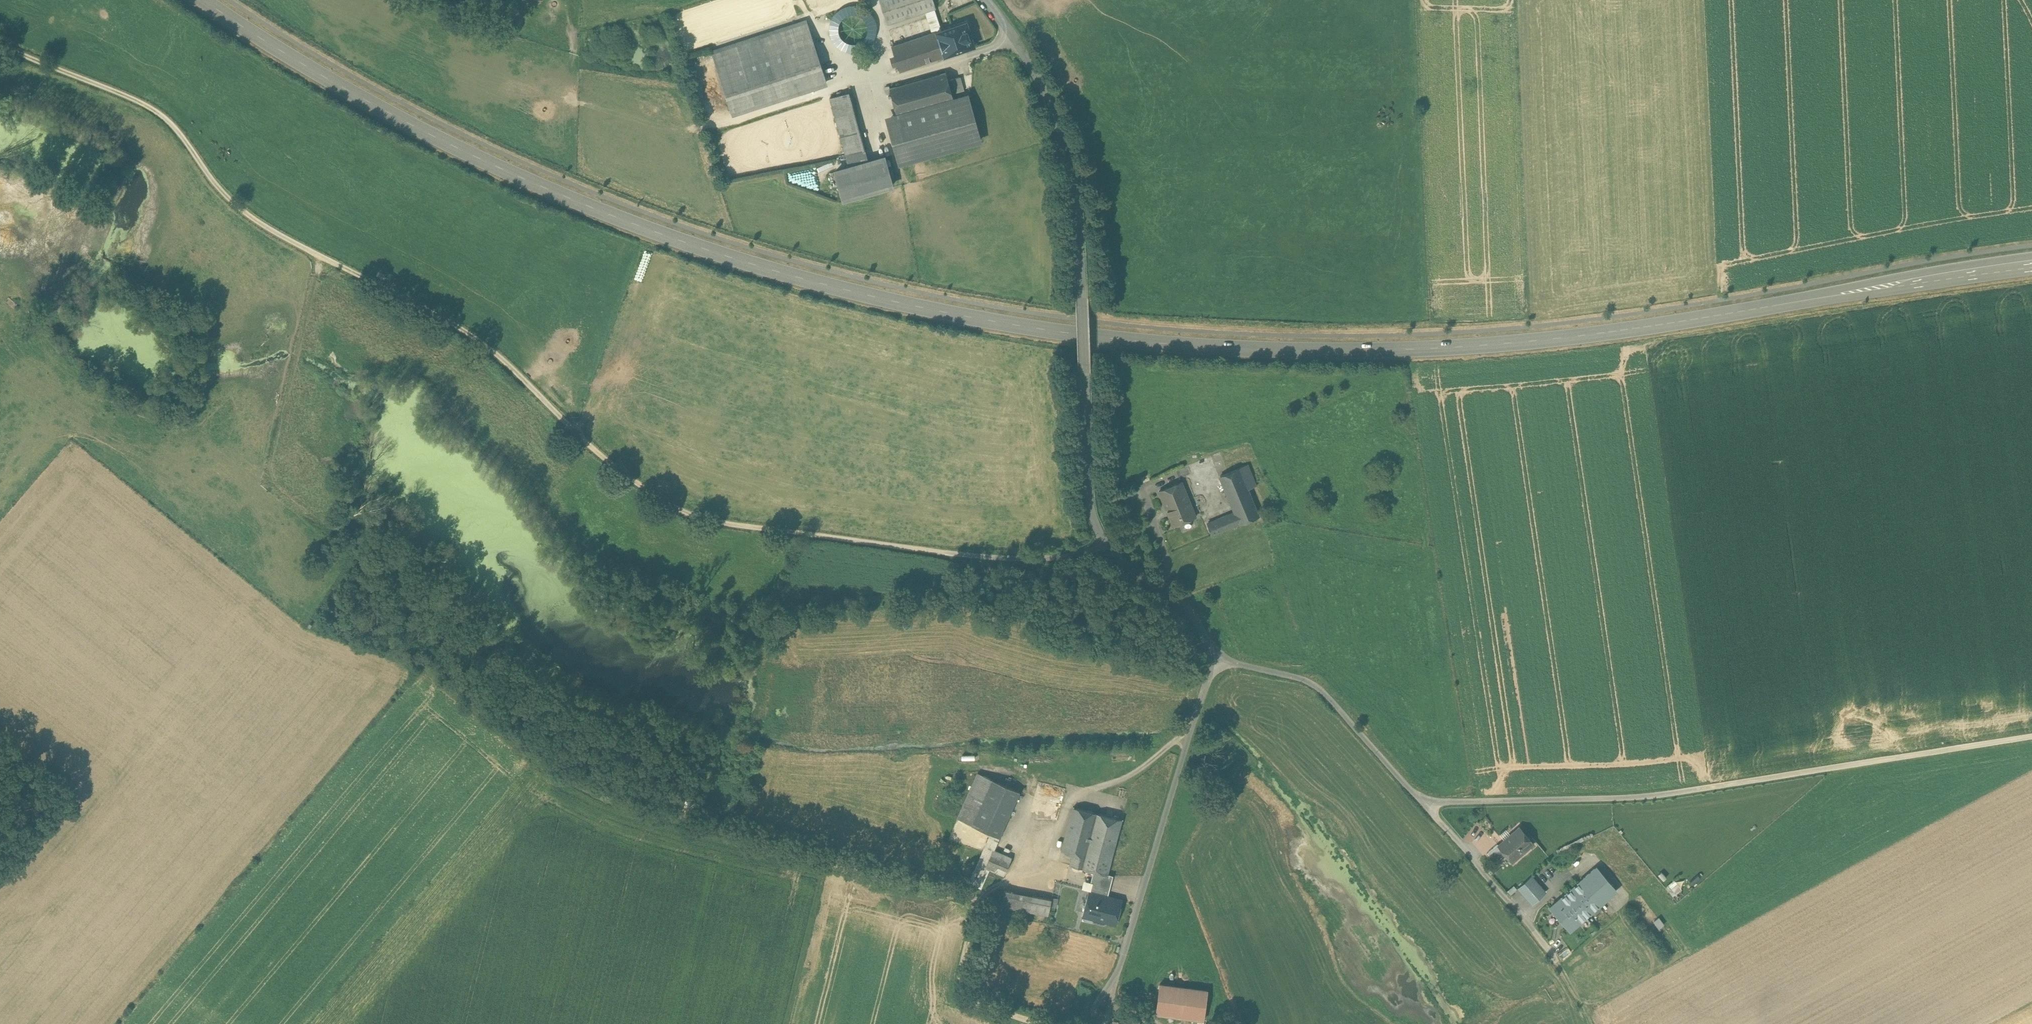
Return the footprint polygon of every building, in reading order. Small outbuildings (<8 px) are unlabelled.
[(887,25),(936,8),(933,0),(879,0),(887,25)] [(858,48),(857,43),(878,39),(873,11),(862,13),(860,6),(829,11),(835,52),(858,48)] [(935,12),(926,15),(932,33),(892,47),(900,71),(951,54),(950,53),(942,32),(935,12)] [(805,22),(714,52),(734,113),(825,83),(805,22)] [(964,24),(942,32),(950,53),(971,46),(964,24)] [(946,73),(890,88),(897,115),(954,100),(952,94),(948,80),(946,73)] [(961,77),(948,80),(952,94),(965,90),(961,77)] [(849,92),(830,97),(846,155),(865,150),(849,92)] [(954,100),(897,115),(898,118),(888,121),(900,163),(980,141),(968,99),(954,102),(954,100)] [(865,150),(846,155),(850,167),(869,162),(865,150)] [(850,167),(836,171),(844,200),(892,186),(884,157),(869,162),(850,167)] [(209,258),(197,252),(194,258),(206,264),(209,258)] [(1248,464),(1220,476),(1234,510),(1240,524),(1268,513),(1248,464)] [(1181,483),(1160,491),(1167,508),(1188,499),(1181,483)] [(1188,499),(1167,508),(1174,525),(1195,516),(1188,499)] [(1212,536),(1240,524),(1234,510),(1206,521),(1212,536)] [(978,773),(957,819),(972,825),(993,780),(978,773)] [(1020,792),(993,780),(972,825),(991,834),(1000,837),(1020,792)] [(1122,820),(1073,807),(1062,851),(1073,854),(1070,865),(1094,871),(1100,873),(1108,875),(1108,874),(1122,820)] [(1499,844),(1498,845),(1505,853),(1512,861),(1525,850),(1521,846),(1528,840),(1518,829),(1520,827),(1520,826),(1499,844)] [(991,834),(969,883),(977,888),(986,868),(994,850),(1000,837),(991,834)] [(1497,843),(1487,852),(1496,861),(1505,853),(1498,845),(1499,844),(1497,843)] [(1012,858),(994,850),(986,868),(1004,875),(1012,858)] [(1596,867),(1551,906),(1570,929),(1616,890),(1596,867)] [(1109,892),(1096,888),(1100,873),(1094,871),(1091,882),(1093,883),(1085,913),(1094,915),(1093,918),(1115,924),(1121,900),(1108,897),(1109,892)] [(1108,875),(1100,873),(1096,888),(1109,892),(1113,875),(1108,874),(1108,875)] [(1546,892),(1532,876),(1519,888),(1532,903),(1546,892)] [(1674,879),(1666,886),(1674,895),(1682,888),(1674,879)] [(1052,899),(1005,890),(1001,906),(1049,915),(1052,899)] [(1654,921),(1660,927),(1664,924),(1659,917),(1654,921)] [(1208,990),(1160,984),(1156,1014),(1204,1020),(1208,990)]
